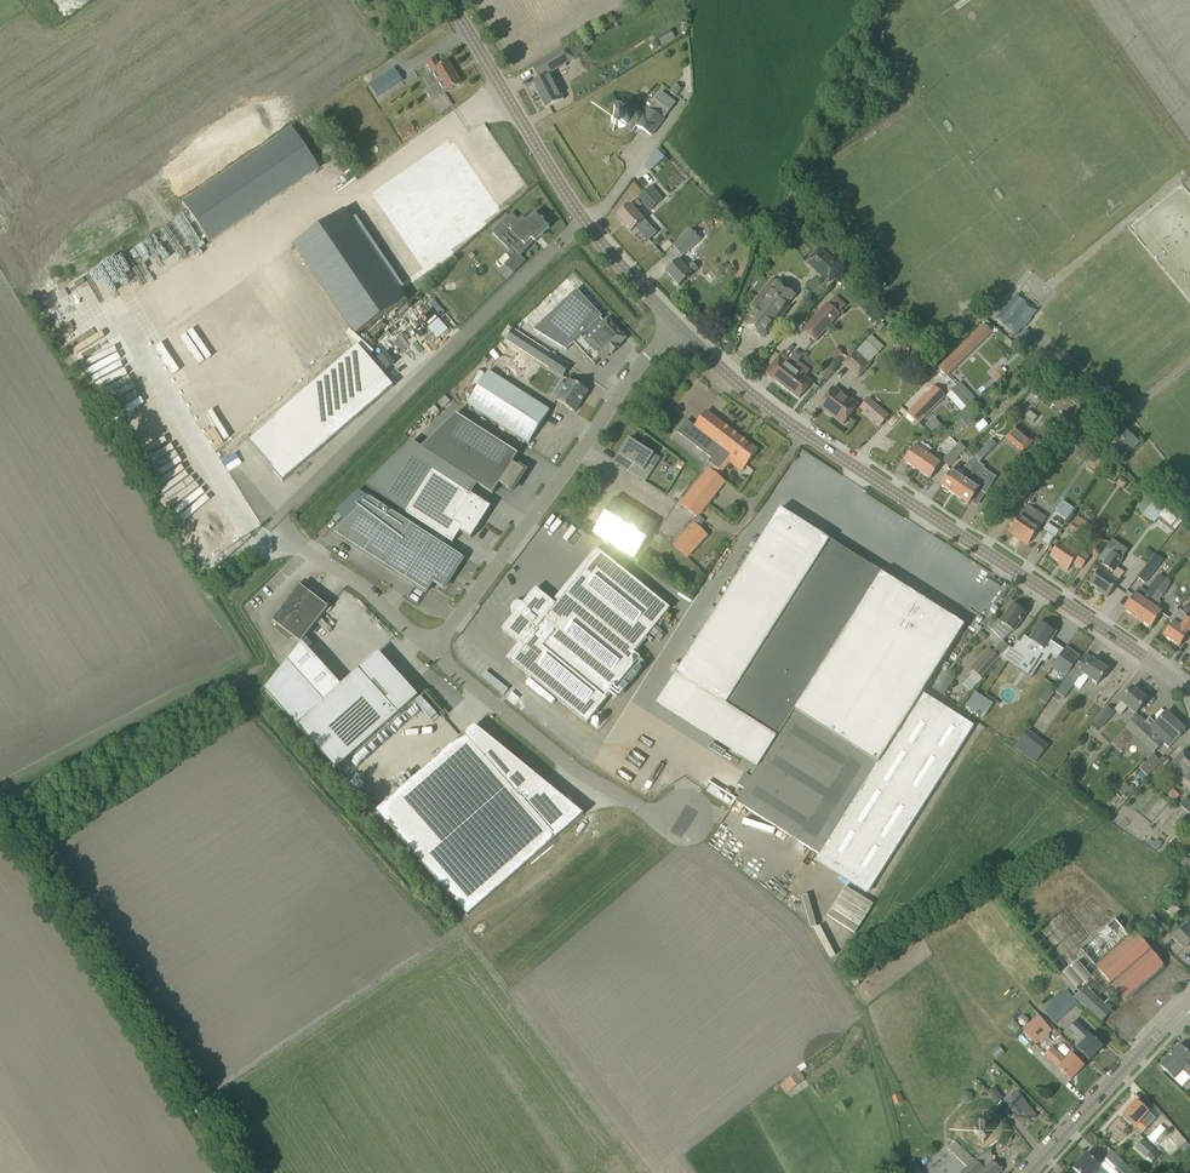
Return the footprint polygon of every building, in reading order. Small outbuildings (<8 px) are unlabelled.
[(581,42),(585,49),(594,44),(590,37),(581,42)] [(656,40),(651,43),(655,51),(660,48),(656,40)] [(568,45),(532,66),(539,79),(533,83),(547,108),(564,100),(550,74),(576,58),(568,45)] [(425,91),(431,101),(460,84),(447,62),(439,67),(434,59),(425,64),(437,84),(425,91)] [(377,98),(402,81),(393,69),(368,85),(377,98)] [(637,125),(651,136),(664,119),(670,112),(676,103),(662,92),(655,101),(656,101),(650,109),(649,108),(648,110),(637,125)] [(614,126),(615,127),(616,127),(618,128),(619,128),(620,128),(621,128),(623,128),(624,127),(625,127),(626,126),(627,125),(628,124),(628,123),(629,122),(629,121),(629,119),(629,118),(629,117),(629,116),(628,114),(628,113),(627,112),(626,112),(625,111),(623,110),(622,110),(621,110),(620,110),(618,110),(617,110),(616,111),(615,111),(614,112),(613,113),(612,114),(612,115),(611,117),(611,118),(611,119),(611,120),(612,122),(612,123),(613,124),(613,125),(614,126)] [(401,140),(415,132),(408,121),(395,129),(401,140)] [(290,128),(182,202),(186,208),(209,243),(318,169),(314,164),(306,151),(290,128)] [(638,198),(649,211),(663,199),(651,186),(638,198)] [(637,199),(618,216),(631,231),(637,226),(649,240),(657,234),(645,220),(636,210),(642,205),(637,199)] [(458,220),(465,232),(493,215),(486,203),(458,220)] [(345,210),(295,245),(356,335),(407,300),(345,210)] [(511,213),(502,223),(510,231),(505,235),(515,244),(511,247),(521,257),(536,241),(535,240),(539,236),(540,237),(549,228),(544,222),(545,221),(542,218),(541,220),(534,213),(525,221),(522,218),(519,221),(511,213)] [(691,229),(672,245),(683,257),(701,241),(691,229)] [(806,263),(807,264),(828,282),(841,267),(820,248),(806,263)] [(666,271),(680,286),(699,270),(692,263),(687,268),(679,259),(666,271)] [(266,304),(270,301),(250,275),(245,279),(266,304)] [(745,324),(762,338),(795,295),(773,279),(752,306),(756,310),(745,324)] [(534,330),(567,350),(574,344),(595,365),(595,364),(602,358),(603,359),(625,339),(608,320),(605,323),(601,318),(603,317),(577,289),(534,330)] [(996,320),(1016,336),(1037,311),(1025,301),(1017,310),(1009,304),(996,320)] [(803,330),(817,342),(841,314),(827,302),(803,330)] [(271,327),(275,325),(278,329),(285,324),(272,305),(261,312),(271,327)] [(967,357),(967,356),(989,334),(982,326),(939,368),(947,377),(967,357)] [(512,329),(506,340),(542,364),(563,377),(570,367),(549,353),(512,329)] [(358,346),(248,441),(283,482),(394,387),(358,346)] [(836,348),(829,354),(835,360),(842,354),(836,348)] [(842,364),(858,379),(871,365),(854,350),(842,364)] [(781,352),(766,373),(799,399),(812,382),(805,377),(810,371),(799,362),(797,364),(781,352)] [(1000,367),(991,375),(997,382),(1006,374),(1000,367)] [(827,369),(817,380),(821,383),(831,373),(827,369)] [(468,404),(529,444),(550,411),(489,372),(468,404)] [(557,401),(575,413),(588,392),(570,380),(557,401)] [(951,390),(966,407),(975,398),(960,382),(951,390)] [(945,397),(944,397),(946,395),(937,386),(931,393),(929,392),(908,413),(918,423),(938,403),(938,404),(945,397)] [(819,407),(843,425),(858,405),(834,387),(819,407)] [(868,396),(858,407),(878,426),(888,415),(868,396)] [(953,418),(962,429),(971,422),(970,420),(975,415),(967,406),(953,418)] [(709,462),(719,470),(731,455),(746,466),(758,451),(707,411),(695,426),(687,420),(678,432),(712,459),(709,462)] [(1025,416),(1033,423),(1038,417),(1030,411),(1025,416)] [(518,454),(456,415),(421,449),(493,494),(500,484),(512,492),(525,471),(513,463),(518,454)] [(924,424),(928,433),(940,426),(936,418),(924,424)] [(1016,427),(1007,439),(1024,453),(1033,442),(1016,427)] [(1109,448),(1121,460),(1139,443),(1127,431),(1109,448)] [(648,464),(654,455),(629,439),(628,441),(627,441),(628,440),(627,439),(622,448),(623,448),(624,448),(619,456),(633,464),(628,471),(645,482),(654,468),(648,464)] [(917,470),(927,455),(932,449),(919,440),(904,461),(917,470)] [(477,484),(421,449),(411,442),(365,487),(453,543),(460,532),(471,539),(491,508),(471,495),(477,484)] [(942,462),(949,468),(966,449),(959,443),(942,462)] [(985,447),(973,459),(978,464),(979,463),(990,452),(985,447)] [(927,455),(917,470),(931,479),(941,464),(927,455)] [(956,464),(942,487),(943,488),(943,490),(947,493),(949,492),(955,496),(974,467),(978,464),(973,459),(967,463),(963,469),(956,464)] [(974,467),(955,496),(961,500),(961,502),(964,505),(967,503),(969,505),(979,490),(982,493),(989,483),(978,476),(985,467),(979,463),(978,464),(974,467)] [(680,504),(698,518),(726,482),(709,468),(680,504)] [(1133,507),(1154,524),(1166,508),(1145,492),(1133,507)] [(593,533),(634,559),(657,524),(615,497),(593,533)] [(335,533),(427,592),(433,582),(443,588),(463,558),(370,499),(335,533)] [(1066,521),(1073,510),(1062,502),(1054,513),(1062,518),(1066,521)] [(1035,534),(1046,518),(1027,506),(1022,514),(1011,530),(1022,537),(1021,539),(1028,544),(1035,534)] [(780,509),(675,674),(777,738),(752,778),(745,789),(736,802),(820,855),(816,861),(868,894),(974,726),(923,694),(966,626),(882,573),(830,540),(780,509)] [(673,546),(686,558),(707,536),(698,527),(704,521),(699,516),(698,518),(696,517),(692,522),(694,523),(673,546)] [(1069,530),(1078,536),(1083,529),(1074,523),(1069,530)] [(1051,525),(1041,540),(1049,544),(1058,530),(1051,525)] [(1086,551),(1098,559),(1110,542),(1098,534),(1086,551)] [(1061,566),(1068,571),(1073,563),(1081,569),(1090,557),(1081,551),(1078,555),(1072,550),(1073,548),(1062,540),(1051,556),(1062,564),(1061,566)] [(522,646),(510,661),(587,724),(641,659),(634,654),(670,609),(600,552),(556,605),(536,589),(523,604),(520,603),(517,603),(514,605),(513,608),(513,611),(515,614),(502,630),(522,646)] [(1114,572),(1113,575),(1101,567),(1090,583),(1101,591),(1100,593),(1107,598),(1118,582),(1117,581),(1124,572),(1118,568),(1123,560),(1112,552),(1103,565),(1114,572)] [(1155,555),(1137,577),(1145,583),(1163,561),(1155,555)] [(1157,590),(1137,618),(1151,628),(1162,612),(1158,608),(1160,604),(1160,602),(1159,601),(1170,586),(1164,582),(1157,590)] [(300,586),(272,621),(300,643),(301,644),(302,643),(329,608),(300,586)] [(1124,610),(1137,618),(1157,590),(1150,586),(1146,592),(1139,587),(1124,610)] [(1013,604),(1001,622),(998,620),(990,628),(1003,641),(1016,629),(1026,613),(1013,604)] [(1179,647),(1189,632),(1189,620),(1187,618),(1189,616),(1180,610),(1179,611),(1176,610),(1169,620),(1173,623),(1163,636),(1179,647)] [(1010,648),(1001,658),(1007,662),(1008,661),(1018,667),(1023,659),(1034,665),(1038,659),(1042,662),(1048,652),(1044,650),(1055,633),(1040,623),(1029,640),(1024,636),(1020,643),(1018,642),(1013,650),(1010,648)] [(981,631),(976,636),(982,642),(987,637),(981,631)] [(282,669),(265,690),(297,725),(337,770),(340,767),(346,762),(418,697),(411,689),(409,691),(383,662),(386,660),(379,652),(340,686),(302,643),(301,644),(288,661),(282,669)] [(1066,647),(1052,667),(1066,677),(1071,671),(1080,657),(1066,647)] [(970,668),(981,678),(1000,659),(989,648),(970,668)] [(1080,690),(1088,678),(1098,685),(1108,670),(1086,654),(1073,672),(1071,671),(1066,677),(1065,679),(1074,685),(1080,690)] [(1056,692),(1065,698),(1074,685),(1065,679),(1056,692)] [(1147,700),(1132,688),(1115,709),(1121,715),(1127,708),(1135,715),(1147,700)] [(414,702),(431,726),(443,717),(426,693),(414,702)] [(975,693),(966,707),(973,712),(982,698),(975,693)] [(1093,722),(1100,728),(1101,729),(1114,713),(1106,706),(1093,722)] [(1185,730),(1166,712),(1156,724),(1150,718),(1144,724),(1136,717),(1111,745),(1121,754),(1136,738),(1153,754),(1164,743),(1169,748),(1185,730)] [(1014,747),(1035,763),(1049,746),(1028,730),(1014,747)] [(556,839),(526,805),(544,783),(482,732),(472,744),(464,735),(376,812),(468,917),(556,839)] [(1182,781),(1189,788),(1189,756),(1183,750),(1170,765),(1179,774),(1181,772),(1186,776),(1182,781)] [(1140,769),(1147,776),(1161,762),(1153,755),(1140,769)] [(745,773),(738,785),(745,789),(752,778),(745,773)] [(1126,784),(1119,792),(1126,797),(1132,789),(1126,784)] [(1168,795),(1175,801),(1180,795),(1173,789),(1168,795)] [(1189,814),(1189,800),(1189,801),(1186,798),(1179,805),(1189,814)] [(1151,846),(1158,850),(1162,844),(1156,839),(1151,846)] [(851,905),(859,893),(831,875),(824,887),(851,905)] [(1173,904),(1166,912),(1173,917),(1179,909),(1173,904)] [(1082,946),(1086,950),(1097,965),(1130,936),(1114,918),(1082,946)] [(1150,927),(1160,936),(1167,928),(1157,919),(1150,927)] [(1175,941),(1184,949),(1189,943),(1189,928),(1186,924),(1173,938),(1175,941)] [(1135,932),(1130,936),(1097,965),(1118,993),(1124,999),(1163,965),(1135,932)] [(1078,981),(1069,991),(1101,1022),(1111,1012),(1104,1005),(1078,981)] [(1057,994),(1041,1007),(1055,1024),(1076,1006),(1064,992),(1059,996),(1057,994)] [(1052,1031),(1039,1015),(1022,1029),(1035,1045),(1052,1031)] [(1076,1048),(1089,1061),(1103,1047),(1076,1021),(1069,1029),(1082,1042),(1076,1048)] [(1180,1045),(1160,1066),(1182,1087),(1189,1079),(1189,1054),(1180,1045)] [(1045,1055),(1062,1072),(1071,1080),(1084,1066),(1071,1054),(1065,1060),(1052,1047),(1045,1055)] [(780,1084),(786,1094),(803,1082),(797,1072),(780,1084)] [(972,1099),(972,1095),(969,1092),(965,1092),(962,1096),(962,1099),(965,1102),(969,1102),(972,1099)] [(1017,1092),(1004,1102),(1023,1127),(1036,1117),(1017,1092)] [(904,1102),(901,1094),(892,1097),(895,1106),(904,1102)] [(999,1094),(993,1099),(996,1103),(1002,1099),(999,1094)] [(1137,1100),(1123,1115),(1143,1133),(1156,1119),(1149,1113),(1150,1112),(1137,1100)] [(976,1134),(976,1135),(977,1136),(978,1136),(980,1137),(981,1137),(982,1137),(983,1137),(985,1137),(986,1136),(987,1135),(988,1134),(989,1133),(990,1132),(990,1131),(990,1129),(990,1128),(990,1127),(989,1125),(988,1124),(987,1123),(986,1122),(985,1122),(984,1121),(983,1121),(982,1121),(980,1121),(979,1122),(978,1122),(977,1123),(976,1124),(975,1125),(975,1126),(974,1127),(974,1128),(974,1129),(974,1130),(974,1132),(975,1133),(976,1134)] [(1143,1161),(1155,1172),(1164,1162),(1152,1152),(1153,1150),(1143,1140),(1144,1139),(1139,1135),(1132,1143),(1146,1158),(1143,1161)] [(961,1147),(955,1141),(948,1148),(954,1155),(961,1147)] [(1182,1147),(1187,1153),(1189,1150),(1189,1147),(1186,1143),(1182,1147)] [(1002,1171),(992,1161),(991,1152),(974,1160),(961,1147),(954,1155),(967,1167),(961,1172),(1000,1172),(1002,1171)] [(1094,1172),(1100,1166),(1087,1154),(1074,1168),(1079,1172),(1095,1172),(1094,1172)]
